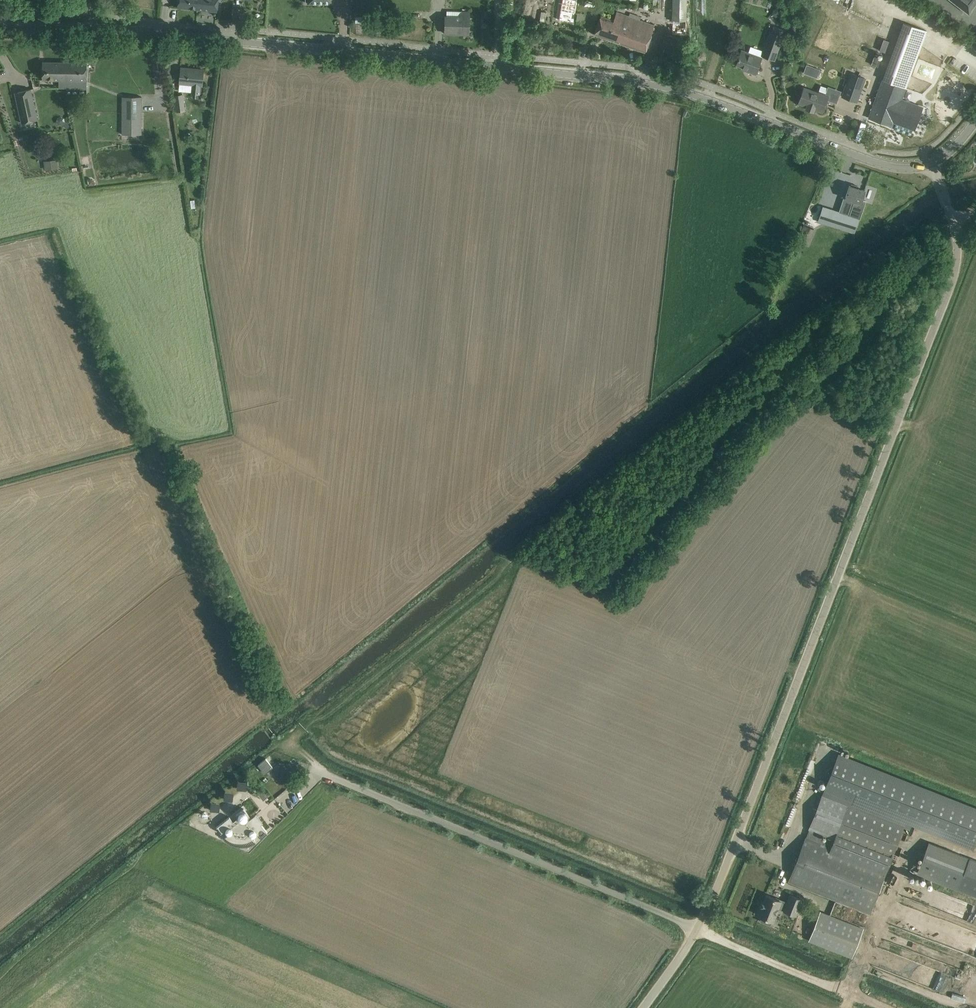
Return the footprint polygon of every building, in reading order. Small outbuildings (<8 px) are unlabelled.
[(177,7),(183,7),(197,8),(198,0),(178,0),(177,7)] [(197,8),(217,10),(218,1),(218,0),(198,0),(197,8)] [(687,0),(672,0),(672,20),(686,20),(687,0)] [(969,13),(975,4),(975,0),(951,0),(969,13)] [(446,23),(445,33),(468,34),(469,11),(461,11),(446,10),(446,17),(446,23)] [(645,52),(654,25),(625,15),(625,13),(617,10),(614,20),(601,16),(594,33),(645,52)] [(882,79),(868,118),(892,126),(893,122),(901,125),(915,130),(924,107),(909,102),(901,99),(906,88),(926,31),(903,23),(882,79)] [(763,51),(762,55),(774,60),(783,36),(785,30),(773,26),(771,32),(770,32),(763,51)] [(741,50),(739,55),(738,55),(736,56),(734,60),(735,62),(737,63),(736,64),(743,67),(742,69),(756,74),(761,57),(741,50)] [(59,88),(66,88),(67,62),(43,62),(42,80),(59,80),(59,88)] [(87,62),(67,62),(66,88),(87,88),(87,62)] [(806,65),(803,73),(810,75),(814,74),(818,75),(820,69),(806,65)] [(181,70),(180,83),(193,84),(192,92),(192,93),(199,94),(200,85),(202,85),(204,70),(194,69),(194,72),(191,71),(181,70)] [(851,73),(842,96),(856,101),(865,78),(851,73)] [(802,93),(799,103),(807,106),(806,109),(813,111),(814,108),(822,111),(826,99),(836,103),(839,94),(827,90),(828,88),(821,85),(818,93),(804,88),(802,93)] [(38,120),(31,89),(15,92),(22,123),(38,120)] [(185,110),(182,94),(174,95),(177,111),(185,110)] [(141,134),(141,97),(123,97),(122,134),(141,134)] [(59,168),(57,159),(43,161),(45,170),(59,168)] [(833,209),(828,224),(855,232),(859,219),(860,219),(863,210),(866,201),(861,199),(863,195),(864,190),(857,188),(858,186),(851,184),(851,186),(849,185),(846,195),(846,197),(844,196),(839,210),(833,209)] [(800,238),(798,244),(804,247),(807,240),(809,241),(814,229),(805,226),(803,225),(799,237),(800,238)] [(786,235),(779,250),(786,253),(792,238),(786,235)] [(789,881),(869,913),(904,824),(907,826),(909,821),(973,846),(975,839),(975,809),(838,754),(789,881)] [(274,765),(266,773),(276,784),(287,775),(269,756),(268,758),(274,765)] [(266,758),(258,764),(265,773),(273,766),(266,758)] [(240,778),(240,788),(252,788),(252,779),(240,778)] [(264,789),(258,794),(263,800),(269,794),(264,789)] [(238,817),(233,821),(229,816),(216,827),(220,833),(226,829),(226,831),(228,834),(224,837),(227,840),(230,842),(234,843),(238,844),(242,845),(248,844),(254,842),(255,841),(253,837),(257,833),(260,837),(267,832),(261,824),(263,822),(256,814),(249,820),(247,818),(250,816),(244,808),(236,814),(238,817)] [(928,842),(916,873),(956,889),(957,888),(969,858),(928,842)] [(969,858),(957,888),(975,896),(975,861),(969,858)] [(776,897),(775,898),(766,894),(763,902),(761,901),(756,914),(762,916),(760,921),(770,924),(772,920),(773,921),(778,908),(796,915),(802,899),(790,894),(786,903),(781,901),(781,900),(780,900),(779,899),(776,897)] [(808,940),(852,957),(864,927),(820,910),(808,940)]
